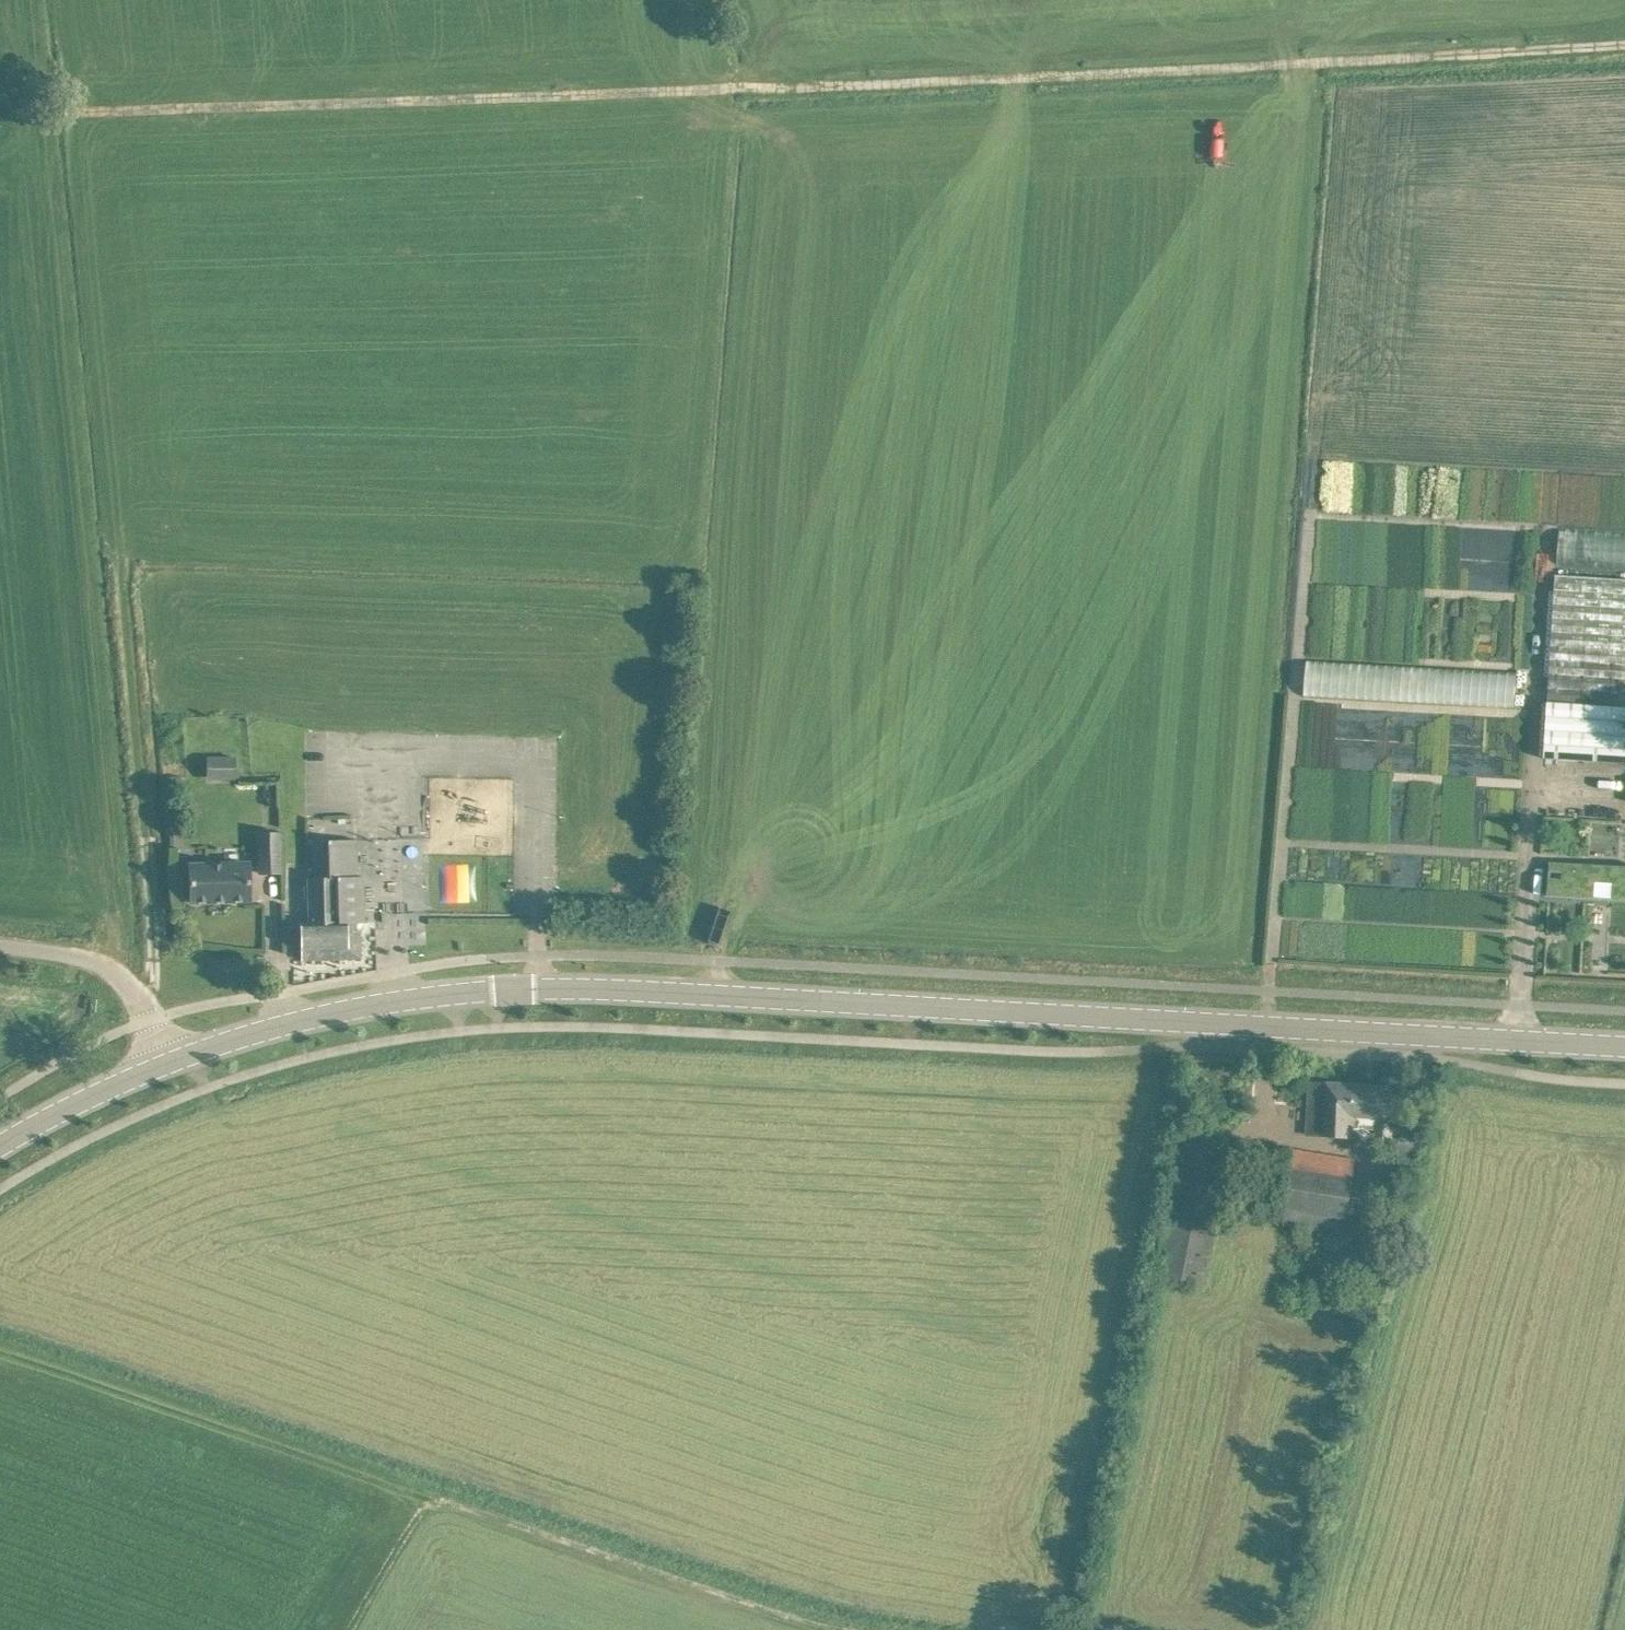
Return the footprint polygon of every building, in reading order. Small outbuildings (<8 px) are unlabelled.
[(1548,703),(1624,708),(1624,578),(1556,574),(1548,703)] [(1548,703),(1544,758),(1624,763),(1624,708),(1548,703)] [(209,777),(234,777),(234,757),(209,757),(209,777)] [(259,833),(260,866),(260,873),(281,872),(280,833),(259,833)] [(309,923),(300,923),(301,950),(302,959),(360,958),(359,929),(363,929),(363,923),(364,923),(363,877),(355,877),(354,872),(358,872),(357,840),(328,840),(329,877),(308,878),(309,923)] [(1548,896),(1624,900),(1624,866),(1550,861),(1548,896)] [(250,900),(249,866),(249,863),(190,864),(191,902),(250,900)] [(1375,1138),(1392,1139),(1396,1085),(1327,1082),(1310,1081),(1307,1134),(1324,1135),(1359,1137),(1359,1128),(1376,1129),(1375,1138)] [(1400,1127),(1399,1155),(1419,1155),(1420,1127),(1400,1127)] [(1295,1150),(1291,1172),(1285,1222),(1344,1231),(1356,1160),(1295,1150)]
